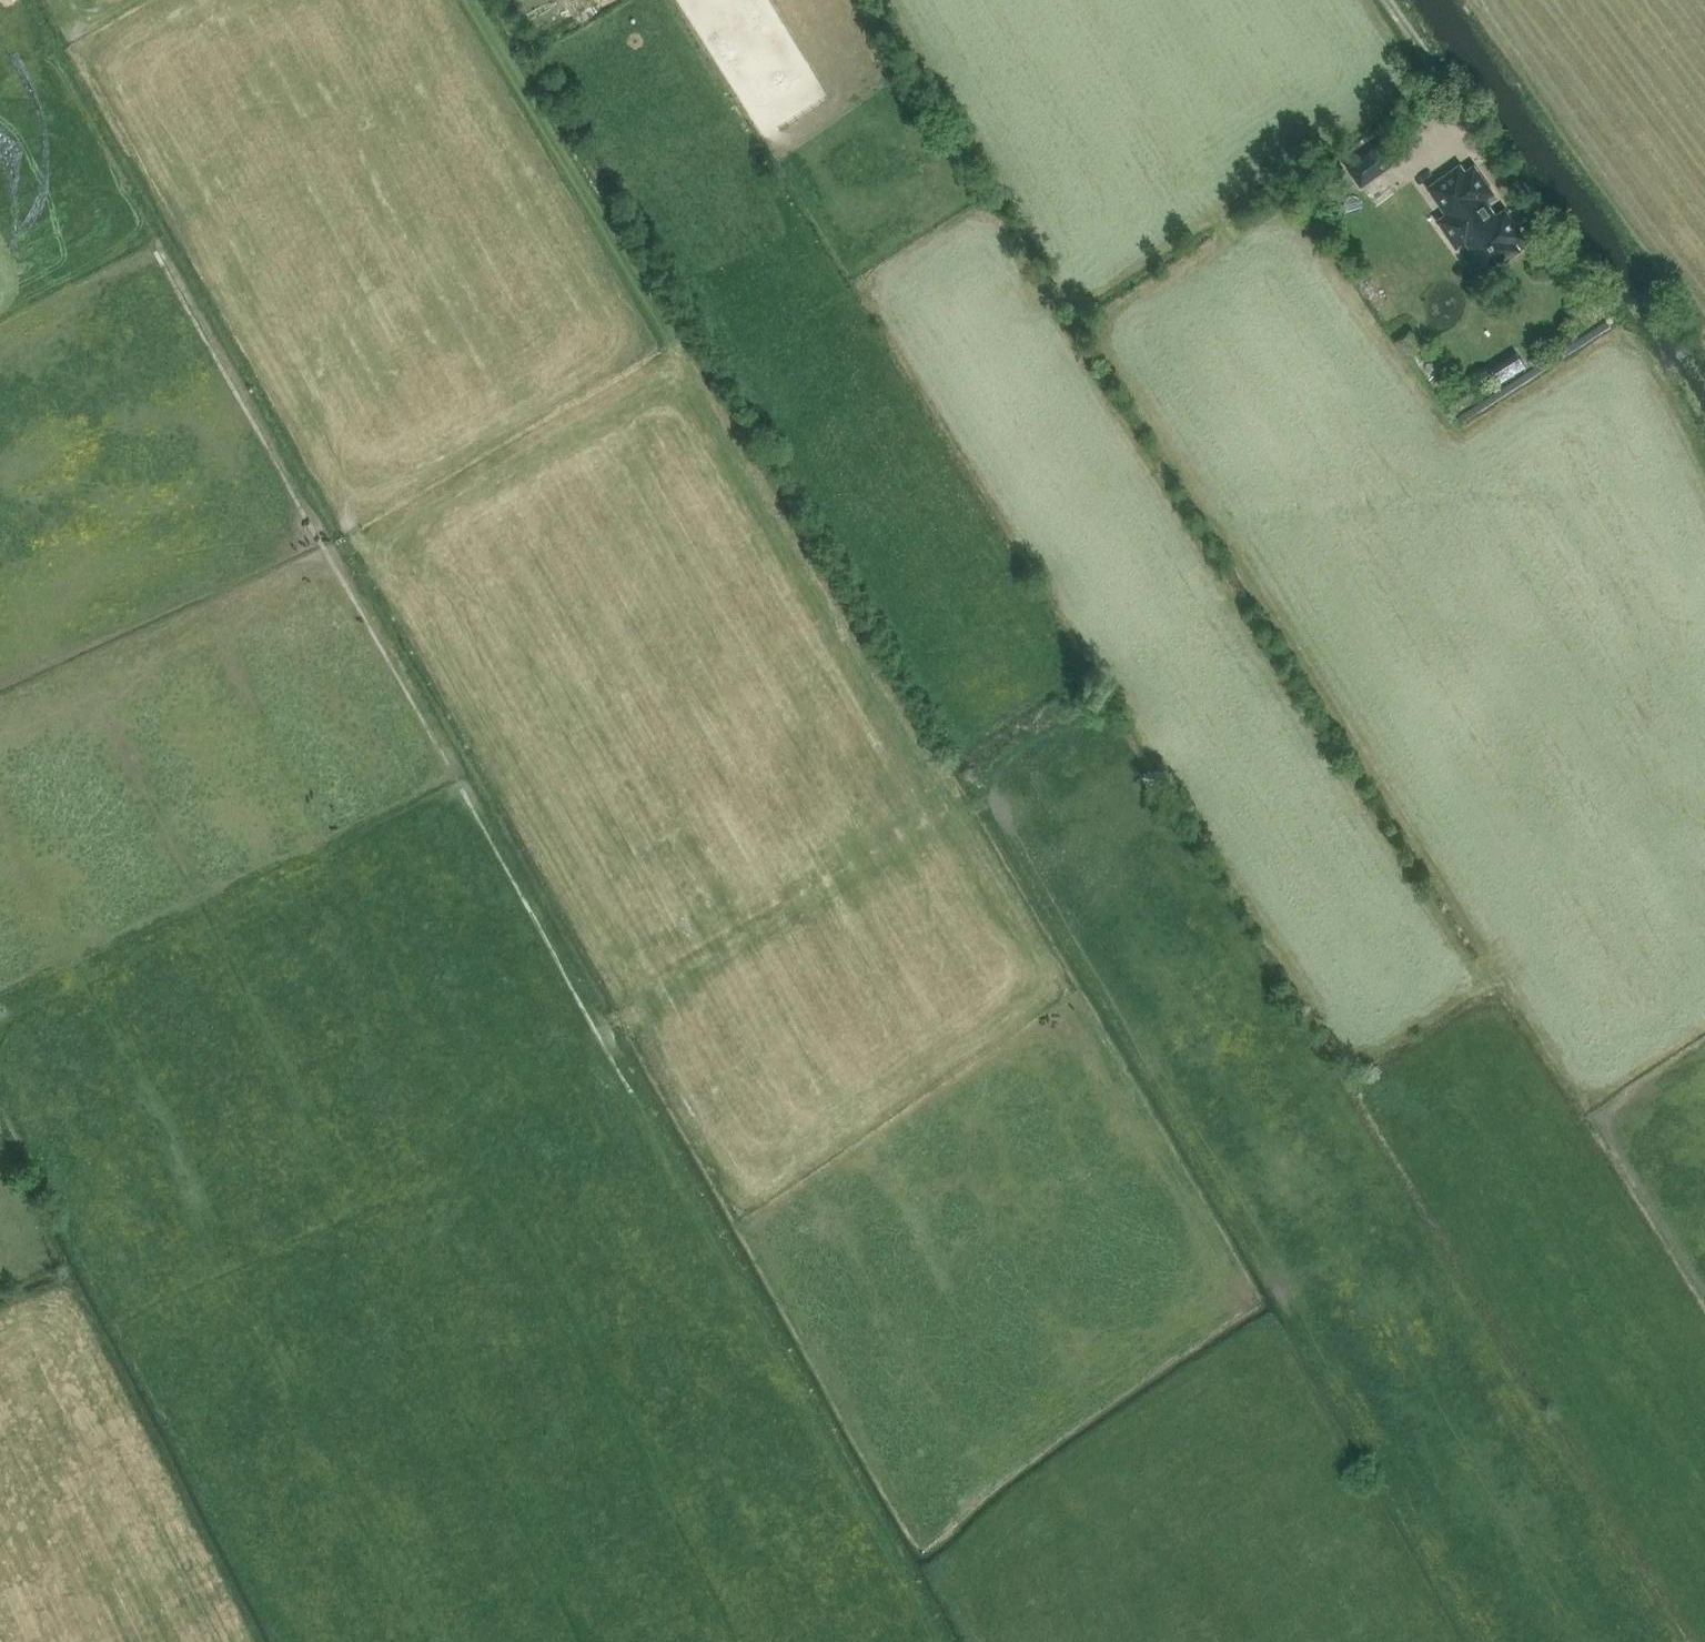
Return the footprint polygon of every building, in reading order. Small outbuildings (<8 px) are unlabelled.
[(1350,164),(1363,185),(1399,162),(1386,142),(1350,164)] [(1514,241),(1523,235),(1505,210),(1496,216),(1483,198),(1492,191),(1474,166),(1465,172),(1460,165),(1429,187),(1448,213),(1439,220),(1457,245),(1466,239),(1488,270),(1519,249),(1514,241)]
